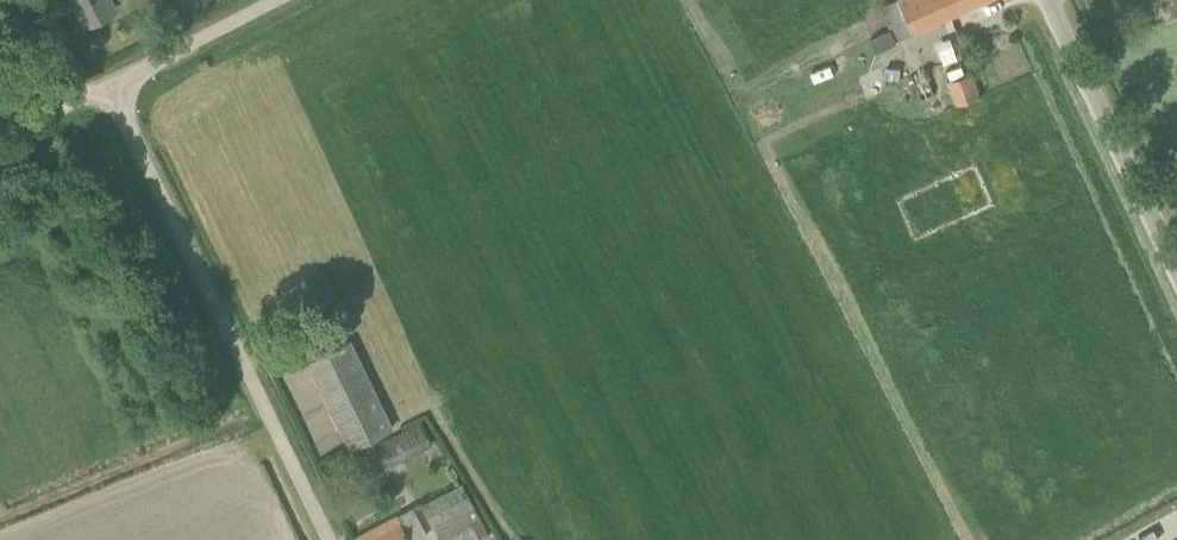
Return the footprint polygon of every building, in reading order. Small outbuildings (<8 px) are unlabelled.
[(55,15),(77,4),(86,22),(115,6),(112,0),(113,0),(47,0),(55,15)] [(887,20),(896,38),(897,40),(913,32),(914,34),(926,28),(984,0),(890,0),(880,5),(887,20)] [(1166,20),(1176,16),(1176,0),(1160,0),(1166,20)] [(946,103),(979,86),(968,63),(963,53),(948,24),(928,33),(926,28),(914,34),(904,39),(929,88),(937,84),(946,103)] [(876,51),(896,43),(890,28),(870,37),(876,51)] [(883,68),(881,80),(897,82),(899,70),(883,68)] [(919,99),(933,93),(926,71),(909,77),(911,84),(914,84),(919,99)] [(392,426),(350,340),(307,361),(349,447),(392,426)] [(364,477),(430,443),(420,422),(353,456),(364,477)] [(486,529),(462,483),(421,504),(432,525),(433,524),(441,539),(480,539),(477,534),(486,529)] [(355,536),(356,539),(414,539),(427,533),(412,506),(355,536)]
